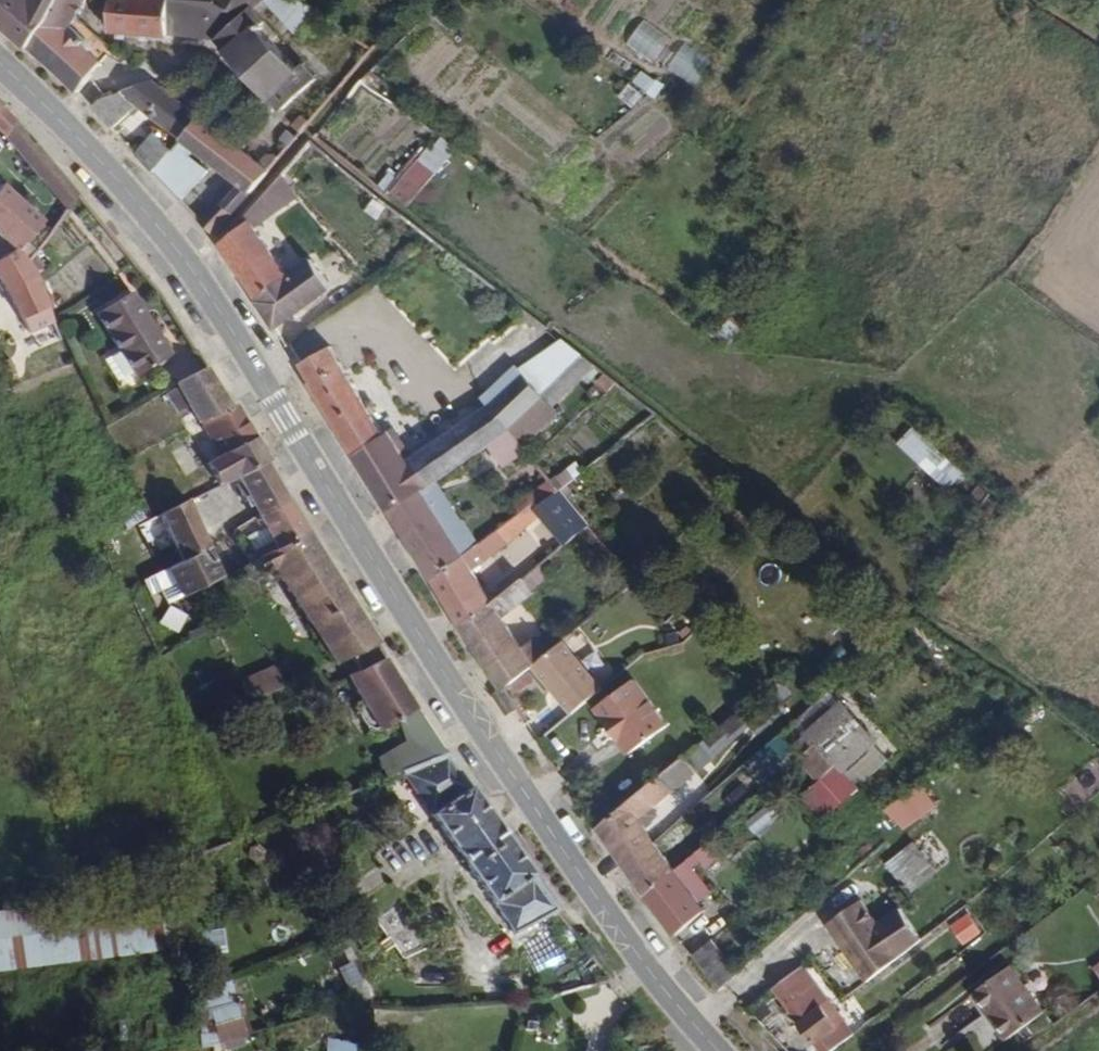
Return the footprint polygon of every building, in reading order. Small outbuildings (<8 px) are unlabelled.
[(16,1),(17,0),(4,0),(0,5),(0,22),(9,30),(25,8),(16,1)] [(60,0),(17,0),(16,1),(25,8),(9,30),(29,47),(57,4),(60,0)] [(88,0),(60,0),(57,4),(80,15),(88,0)] [(255,10),(266,0),(214,0),(213,1),(198,0),(112,0),(111,14),(104,14),(103,22),(110,22),(110,32),(167,37),(171,34),(218,39),(229,50),(228,53),(270,100),(274,101),(283,111),(319,79),(305,64),(299,70),(260,28),(267,21),(255,10)] [(111,48),(80,15),(57,4),(29,47),(80,91),(111,48)] [(202,116),(154,80),(101,99),(93,106),(112,127),(139,105),(181,140),(201,117),(202,116)] [(0,109),(0,134),(3,137),(14,121),(0,109)] [(302,133),(311,122),(304,116),(294,126),(302,133)] [(270,171),(201,117),(181,140),(214,165),(241,186),(224,205),(218,199),(199,217),(215,233),(270,171)] [(47,160),(14,121),(3,137),(34,173),(47,160)] [(290,147),(298,138),(289,130),(281,140),(290,147)] [(154,171),(171,151),(154,134),(137,153),(154,171)] [(182,199),(214,165),(181,140),(171,151),(154,171),(182,199)] [(77,196),(47,160),(34,173),(66,211),(77,196)] [(25,264),(21,258),(30,251),(23,242),(41,222),(2,185),(0,187),(0,241),(12,253),(0,259),(0,284),(20,317),(23,316),(45,307),(25,264)] [(331,290),(311,261),(288,279),(247,223),(219,245),(260,302),(257,304),(276,330),(331,290)] [(169,355),(132,293),(97,314),(117,349),(131,372),(134,377),(169,355)] [(30,330),(51,321),(45,307),(23,316),(30,330)] [(544,397),(584,357),(562,340),(520,369),(544,397)] [(437,480),(510,431),(489,407),(408,462),(388,432),(384,434),(372,416),(377,412),(377,408),(373,402),(367,401),(364,402),(330,347),(301,364),(390,512),(423,490),(437,480)] [(131,372),(117,349),(101,359),(114,382),(131,372)] [(552,406),(594,365),(584,357),(544,397),(552,406)] [(510,431),(544,397),(520,369),(516,366),(481,398),(489,407),(510,431)] [(228,408),(203,368),(173,384),(196,424),(200,422),(228,408)] [(616,383),(606,374),(599,383),(609,391),(616,383)] [(523,447),(559,413),(552,406),(544,397),(510,431),(523,447)] [(268,461),(236,405),(228,408),(200,422),(217,456),(205,461),(217,485),(236,476),(265,462),(268,461)] [(913,427),(897,443),(946,489),(961,473),(913,427)] [(561,491),(586,471),(578,461),(552,481),(561,491)] [(286,499),(265,462),(236,476),(257,517),(286,499)] [(478,546),(437,480),(423,490),(464,557),(478,546)] [(464,557),(423,490),(390,512),(433,581),(464,557)] [(494,603),(473,570),(509,542),(539,516),(564,547),(589,527),(560,492),(539,508),(534,503),(478,546),(464,557),(433,581),(462,628),(494,603)] [(306,533),(286,499),(257,517),(262,527),(270,541),(251,551),(247,553),(250,561),(254,559),(306,533)] [(207,548),(185,500),(158,513),(181,562),(207,548)] [(270,541),(262,527),(244,536),(251,551),(270,541)] [(384,659),(306,533),(254,559),(261,573),(273,567),(333,665),(351,657),(359,670),(384,659)] [(179,596),(219,576),(207,548),(181,562),(167,569),(179,596)] [(179,596),(167,569),(141,582),(147,595),(157,591),(163,603),(179,596)] [(548,655),(536,638),(523,649),(504,619),(534,594),(522,580),(494,603),(462,628),(504,693),(533,667),(548,655)] [(604,695),(562,643),(548,655),(533,667),(575,718),(604,695)] [(412,703),(384,659),(359,670),(345,677),(361,702),(357,705),(356,711),(357,718),(361,724),(368,729),(373,731),(378,728),(379,731),(404,716),(412,703)] [(249,702),(282,689),(273,666),(239,680),(249,702)] [(666,727),(634,681),(597,709),(629,755),(666,727)] [(516,716),(503,697),(497,701),(509,720),(516,716)] [(851,753),(823,720),(808,734),(817,744),(837,765),(851,753)] [(837,765),(817,744),(798,761),(817,782),(827,773),(850,798),(860,789),(837,765)] [(556,912),(445,754),(399,773),(510,935),(556,912)] [(673,792),(697,772),(684,756),(659,777),(673,792)] [(644,827),(657,817),(652,808),(673,792),(659,777),(597,829),(624,866),(656,843),(644,827)] [(675,870),(656,843),(624,866),(645,894),(675,870)] [(912,879),(929,862),(913,843),(895,857),(912,879)] [(917,886),(936,871),(929,862),(912,879),(917,886)] [(706,911),(675,870),(645,894),(676,936),(706,911)] [(149,891),(0,912),(0,972),(157,950),(149,891)] [(913,947),(897,926),(907,917),(901,909),(879,926),(862,901),(828,925),(866,982),(913,947)] [(983,930),(971,915),(960,924),(971,939),(983,930)] [(924,939),(907,917),(897,926),(913,947),(924,939)] [(604,954),(592,936),(586,941),(598,959),(604,954)] [(738,975),(712,941),(692,957),(719,992),(738,975)] [(602,976),(593,963),(581,972),(591,984),(602,976)] [(1044,1012),(1011,967),(972,996),(1005,1042),(1044,1012)] [(803,968),(773,990),(820,1050),(834,1050),(855,1035),(803,968)]
